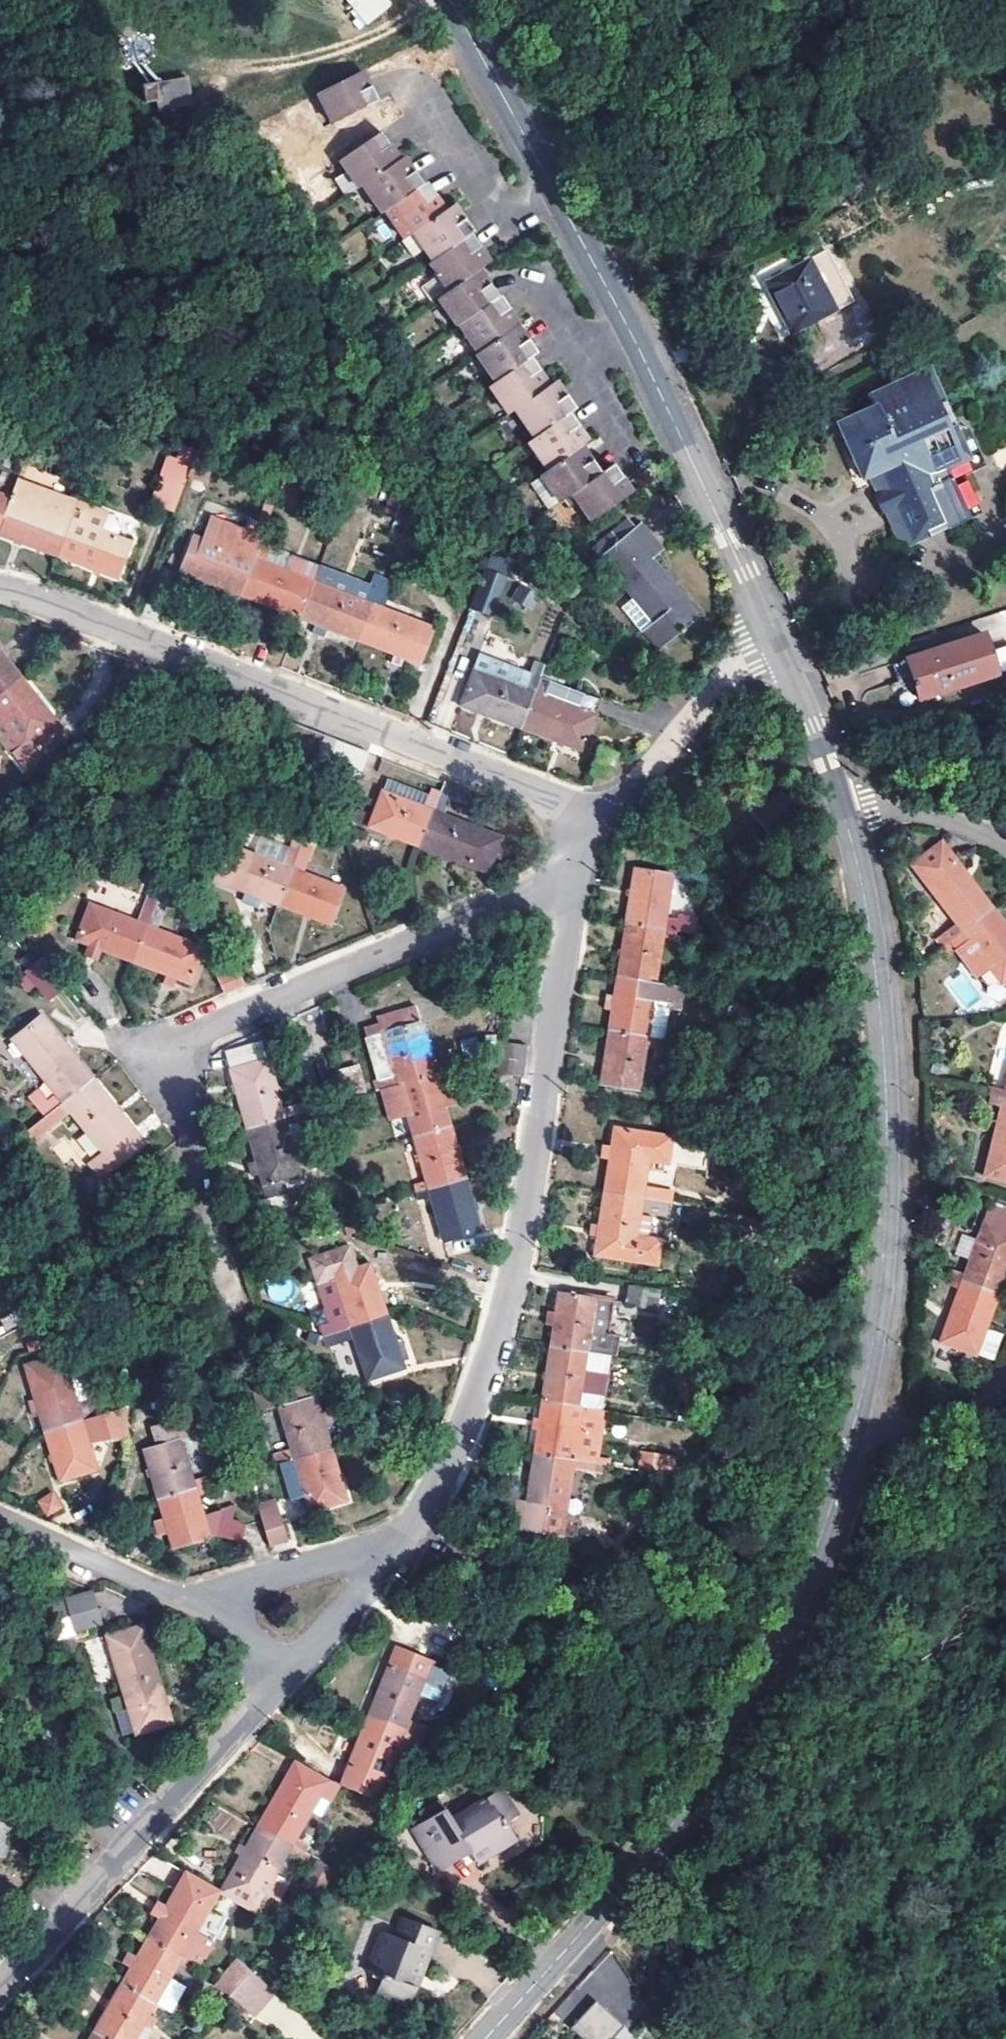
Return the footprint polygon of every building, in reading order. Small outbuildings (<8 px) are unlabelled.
[(392,7),(387,0),(351,0),(349,2),(369,25),(392,7)] [(362,88),(357,76),(317,97),(331,126),(376,105),(370,90),(364,92),(362,88)] [(191,106),(189,80),(143,85),(145,101),(158,99),(159,109),(191,106)] [(171,133),(189,137),(192,118),(173,115),(171,133)] [(391,149),(382,134),(339,163),(358,191),(361,189),(395,166),(388,155),(386,151),(391,149)] [(384,214),(422,188),(413,175),(408,178),(406,175),(398,164),(395,166),(361,189),(380,217),(384,214)] [(425,186),(422,188),(384,214),(402,242),(410,237),(440,217),(432,206),(430,202),(434,199),(425,186)] [(430,265),(469,239),(471,238),(462,224),(458,226),(456,222),(448,211),(440,217),(410,237),(430,265)] [(478,253),(469,239),(430,265),(427,267),(445,296),(473,277),(484,270),(477,260),(475,256),(478,253)] [(791,338),(851,305),(824,256),(763,289),(791,338)] [(457,329),(496,302),(487,290),(483,292),(481,288),(473,277),(445,296),(436,302),(455,331),(457,329)] [(498,301),(496,302),(457,329),(476,357),(511,333),(513,332),(507,322),(504,318),(509,315),(498,301)] [(493,386),(528,362),(534,358),(525,345),(521,347),(519,344),(511,333),(476,357),(474,358),(493,386)] [(538,376),(528,362),(493,386),(486,391),(506,419),(513,414),(543,393),(536,384),(533,380),(538,376)] [(956,436),(925,370),(865,396),(871,410),(836,425),(861,480),(870,475),(878,472),(911,544),(965,518),(949,481),(961,475),(985,464),(969,430),(956,436)] [(532,442),(565,419),(571,414),(562,401),(558,403),(555,399),(549,389),(543,393),(513,414),(532,442)] [(574,431),(565,419),(532,442),(525,446),(543,473),(574,453),(580,449),(572,438),(570,434),(574,431)] [(555,505),(567,497),(596,479),(587,465),(583,467),(581,463),(574,453),(543,473),(537,478),(555,505)] [(175,513),(191,470),(168,461),(152,505),(175,513)] [(609,470),(596,479),(567,497),(586,526),(624,501),(617,491),(614,486),(618,483),(609,470)] [(879,494),(888,514),(904,547),(911,544),(878,472),(870,475),(879,494)] [(961,475),(949,481),(965,518),(978,513),(961,475)] [(2,536),(61,558),(82,502),(23,479),(15,500),(2,536)] [(2,536),(15,500),(0,494),(0,536),(2,536)] [(882,517),(888,514),(879,494),(873,497),(882,517)] [(82,502),(61,558),(119,581),(132,544),(118,539),(121,532),(119,516),(82,502)] [(666,554),(645,529),(640,534),(629,521),(594,551),(637,601),(627,609),(662,649),(700,616),(655,564),(666,554)] [(205,541),(195,537),(181,573),(198,580),(195,586),(200,588),(209,592),(212,586),(241,597),(262,542),(212,523),(205,541)] [(301,620),(316,583),(266,565),(275,539),(265,535),(262,542),(241,597),(277,611),(301,620)] [(372,586),(321,567),(316,583),(365,602),(372,586)] [(491,617),(505,582),(485,574),(471,609),(491,617)] [(361,643),(385,581),(375,577),(372,586),(365,602),(316,583),(301,620),(317,626),(314,633),(327,639),(330,632),(361,643)] [(385,581),(361,643),(421,666),(435,630),(386,611),(396,585),(385,581)] [(531,609),(538,590),(517,583),(511,602),(531,609)] [(998,678),(985,638),(907,664),(921,704),(998,678)] [(21,679),(0,652),(0,696),(21,679)] [(403,660),(394,656),(391,665),(400,668),(403,660)] [(540,681),(545,669),(536,665),(531,678),(479,659),(461,708),(522,731),(540,681)] [(0,696),(0,741),(24,771),(36,761),(66,736),(21,679),(0,696)] [(540,681),(522,731),(582,754),(600,703),(540,681)] [(288,754),(275,748),(270,761),(284,766),(288,754)] [(420,849),(444,788),(435,784),(429,798),(391,784),(386,795),(383,794),(368,830),(420,849)] [(444,788),(420,849),(490,876),(504,841),(447,818),(453,802),(467,807),(472,795),(445,784),(444,788)] [(281,907),(309,834),(301,831),(294,851),(286,870),(258,859),(232,849),(219,884),(249,896),(247,902),(262,908),(265,901),(281,907)] [(305,877),(320,839),(309,834),(281,907),(330,926),(344,892),(305,877)] [(266,840),(258,859),(286,870),(294,851),(266,840)] [(943,936),(949,944),(951,942),(994,909),(957,859),(927,881),(958,925),(943,936)] [(675,924),(665,923),(672,877),(635,871),(626,926),(663,931),(677,934),(694,936),(696,923),(677,919),(675,924)] [(161,874),(151,900),(157,903),(162,892),(167,877),(161,874)] [(166,906),(170,895),(162,892),(157,903),(166,906)] [(90,905),(77,940),(91,946),(88,952),(92,953),(96,955),(99,949),(134,963),(157,903),(151,900),(142,925),(90,905)] [(156,930),(166,906),(157,903),(134,963),(167,976),(164,982),(174,986),(177,979),(190,984),(204,949),(156,930)] [(994,909),(951,942),(976,975),(987,968),(1001,985),(1005,981),(1005,925),(994,909)] [(663,931),(626,926),(623,950),(618,980),(655,985),(662,939),(663,931)] [(663,931),(662,939),(675,942),(677,934),(663,931)] [(27,978),(50,1007),(66,993),(43,964),(27,978)] [(224,965),(204,974),(214,1000),(235,991),(224,965)] [(664,1041),(669,1010),(678,1012),(682,989),(655,985),(618,980),(610,1033),(646,1038),(659,1040),(664,1041)] [(383,1092),(435,1078),(415,1009),(381,1019),(386,1035),(366,1041),(379,1085),(375,1086),(378,1094),(383,1092)] [(31,1104),(48,1124),(95,1084),(64,1047),(42,1021),(13,1046),(43,1083),(58,1101),(49,1109),(40,1097),(31,1104)] [(602,1086),(638,1092),(645,1047),(646,1038),(610,1033),(602,1086)] [(646,1038),(645,1047),(658,1049),(659,1040),(646,1038)] [(230,1071),(247,1131),(310,1114),(307,1104),(281,1112),(267,1060),(265,1061),(261,1046),(227,1055),(231,1071),(230,1071)] [(521,1094),(525,1065),(498,1061),(493,1089),(521,1094)] [(435,1078),(383,1092),(392,1123),(409,1119),(414,1139),(450,1129),(445,1111),(458,1107),(454,1094),(441,1097),(435,1078)] [(72,1118),(118,1171),(147,1147),(95,1084),(48,1124),(44,1127),(51,1135),(72,1118)] [(1005,1101),(1005,1093),(986,1088),(984,1096),(992,1097),(1005,1101)] [(1005,1101),(992,1097),(991,1106),(1003,1109),(1005,1101)] [(1003,1109),(985,1177),(1005,1181),(1005,1101),(1003,1109)] [(330,1116),(328,1108),(310,1114),(247,1131),(256,1164),(248,1166),(251,1178),(259,1176),(266,1203),(262,1204),(265,1216),(306,1205),(300,1181),(317,1176),(303,1124),(330,1116)] [(450,1129),(414,1139),(426,1184),(401,1191),(403,1199),(465,1181),(450,1129)] [(675,1196),(645,1190),(649,1165),(706,1173),(711,1146),(614,1131),(611,1150),(603,1149),(601,1163),(609,1163),(604,1194),(673,1205),(675,1196)] [(465,1181),(403,1199),(405,1206),(431,1198),(444,1243),(480,1234),(473,1207),(465,1181)] [(661,1242),(648,1239),(637,1238),(641,1217),(650,1219),(670,1222),(673,1205),(604,1194),(600,1226),(591,1225),(590,1237),(598,1239),(595,1257),(657,1267),(661,1242)] [(637,1238),(648,1239),(650,1219),(641,1217),(637,1238)] [(999,1297),(1005,1278),(1005,1231),(986,1223),(966,1277),(964,1284),(999,1297)] [(261,1260),(258,1248),(248,1251),(252,1263),(261,1260)] [(321,1326),(325,1338),(388,1319),(371,1266),(358,1270),(351,1248),(311,1259),(318,1283),(335,1278),(348,1319),(321,1326)] [(955,1272),(953,1280),(964,1284),(966,1277),(955,1272)] [(950,1287),(961,1292),(964,1284),(953,1280),(950,1287)] [(964,1284),(961,1292),(933,1370),(968,1383),(999,1297),(964,1284)] [(626,1306),(656,1311),(659,1293),(629,1287),(626,1306)] [(608,1336),(612,1303),(559,1294),(556,1315),(548,1313),(546,1326),(554,1328),(551,1348),(608,1356),(617,1357),(620,1338),(608,1336)] [(608,1336),(620,1338),(621,1327),(616,1326),(620,1304),(612,1303),(608,1336)] [(354,1341),(368,1382),(405,1370),(399,1352),(408,1349),(403,1336),(394,1338),(388,1319),(325,1338),(328,1348),(354,1341)] [(608,1356),(551,1348),(543,1401),(581,1407),(583,1391),(602,1394),(608,1356)] [(107,1398),(89,1404),(79,1373),(65,1377),(60,1358),(23,1370),(33,1404),(28,1406),(32,1421),(38,1419),(44,1436),(112,1413),(107,1398)] [(296,1380),(302,1402),(314,1398),(307,1376),(296,1380)] [(302,1402),(296,1380),(252,1392),(259,1413),(276,1409),(289,1453),(269,1460),(270,1467),(278,1465),(292,1461),(330,1450),(323,1426),(329,1424),(327,1418),(325,1412),(319,1414),(314,1398),(302,1402)] [(602,1394),(583,1391),(581,1407),(600,1410),(602,1394)] [(581,1407),(543,1401),(535,1456),(590,1464),(600,1465),(608,1411),(600,1410),(581,1407)] [(112,1413),(44,1436),(59,1484),(96,1471),(87,1444),(86,1439),(89,1437),(91,1443),(126,1433),(118,1411),(112,1413)] [(194,1489),(192,1484),(180,1443),(189,1440),(183,1420),(151,1430),(156,1449),(143,1453),(157,1500),(194,1489)] [(292,1461),(304,1498),(308,1514),(345,1503),(330,1450),(292,1461)] [(678,1457),(641,1451),(638,1471),(675,1477),(678,1457)] [(590,1464),(535,1456),(528,1504),(520,1503),(517,1521),(525,1530),(580,1538),(590,1464)] [(292,1461),(278,1465),(289,1503),(304,1498),(292,1461)] [(203,1480),(192,1484),(194,1489),(202,1487),(205,1486),(203,1480)] [(211,1514),(202,1487),(194,1489),(202,1516),(211,1514)] [(232,1508),(211,1514),(202,1516),(194,1489),(157,1500),(163,1521),(152,1524),(156,1536),(167,1533),(172,1550),(216,1538),(240,1542),(242,1526),(230,1524),(232,1508)] [(54,1491),(36,1500),(46,1518),(63,1509),(54,1491)] [(255,1515),(276,1509),(273,1500),(252,1505),(255,1515)] [(276,1509),(255,1515),(264,1547),(285,1541),(276,1509)] [(525,1530),(517,1521),(516,1529),(525,1530)] [(53,1623),(69,1618),(75,1637),(100,1629),(89,1595),(49,1608),(53,1623)] [(122,1688),(157,1677),(143,1628),(106,1639),(120,1681),(122,1688)] [(397,1649),(389,1667),(369,1720),(416,1739),(421,1728),(408,1723),(418,1698),(439,1706),(453,1671),(397,1649)] [(122,1688),(124,1696),(129,1712),(118,1715),(125,1737),(136,1733),(137,1737),(172,1727),(157,1677),(122,1688)] [(108,1685),(111,1692),(122,1688),(120,1681),(108,1685)] [(124,1696),(122,1688),(111,1692),(114,1700),(124,1696)] [(369,1720),(341,1788),(376,1803),(389,1771),(401,1775),(416,1739),(369,1720)] [(321,1779),(297,1764),(291,1775),(314,1789),(321,1779)] [(287,1781),(259,1829),(292,1848),(295,1842),(319,1799),(287,1781)] [(447,1810),(413,1831),(439,1873),(470,1855),(474,1863),(511,1841),(500,1823),(516,1812),(502,1791),(454,1821),(447,1810)] [(500,1823),(511,1841),(515,1838),(508,1826),(519,1818),(516,1812),(500,1823)] [(254,1915),(288,1854),(292,1848),(259,1829),(221,1894),(254,1915)] [(516,1846),(511,1841),(474,1863),(478,1869),(516,1846)] [(295,1842),(292,1848),(303,1855),(307,1849),(295,1842)] [(292,1848),(288,1854),(299,1861),(303,1855),(292,1848)] [(318,1896),(338,1875),(322,1866),(305,1888),(318,1896)] [(219,1893),(188,1873),(167,1910),(158,1905),(152,1916),(161,1921),(149,1941),(182,1960),(193,1966),(197,1968),(213,1941),(197,1932),(211,1909),(219,1893)] [(211,1909),(197,1932),(213,1941),(215,1937),(221,1940),(226,1932),(220,1929),(226,1918),(211,1909)] [(385,1937),(376,1977),(388,1980),(387,1985),(392,1987),(388,2000),(418,2008),(429,1969),(428,1968),(439,1929),(405,1919),(398,1941),(385,1937)] [(182,1960),(149,1941),(139,1959),(131,1955),(125,1966),(133,1970),(122,1988),(155,2007),(178,1967),(182,1960)] [(182,1960),(178,1967),(190,1973),(193,1966),(182,1960)] [(250,1971),(228,1995),(252,2017),(274,1992),(250,1971)] [(103,2038),(137,2038),(155,2007),(122,1988),(96,2035),(103,2038)] [(599,1995),(573,2023),(586,2035),(582,2038),(618,2038),(613,2035),(626,2021),(599,1995)] [(626,2021),(613,2035),(618,2038),(633,2038),(639,2032),(626,2021)]
